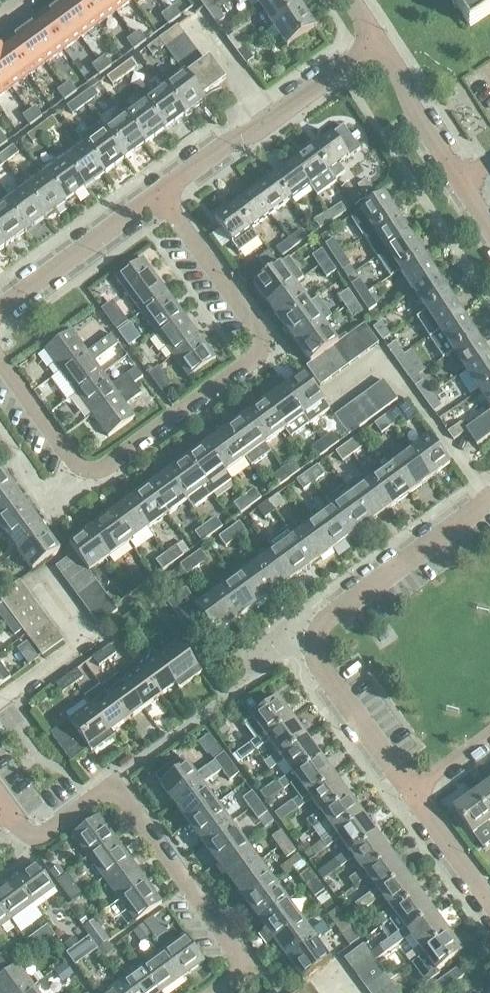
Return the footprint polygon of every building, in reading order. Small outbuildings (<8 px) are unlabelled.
[(80,0),(67,0),(58,6),(81,37),(99,25),(80,0)] [(107,0),(80,0),(99,25),(116,12),(107,0)] [(116,12),(133,0),(107,0),(116,12)] [(215,5),(212,0),(199,0),(207,11),(215,5)] [(303,6),(299,0),(266,0),(260,4),(274,25),(303,6)] [(462,2),(456,6),(469,25),(489,12),(489,0),(460,0),(462,2)] [(225,19),(215,5),(207,11),(217,25),(225,19)] [(81,37),(58,6),(41,19),(64,50),(81,37)] [(181,16),(174,6),(168,10),(175,20),(181,16)] [(317,27),(303,6),(274,25),(288,46),(317,27)] [(175,20),(168,10),(161,15),(169,25),(175,20)] [(64,50),(41,19),(24,31),(47,63),(64,50)] [(161,38),(167,46),(185,33),(178,24),(160,36),(161,38)] [(47,63),(24,31),(7,44),(29,75),(47,63)] [(140,31),(133,36),(140,45),(147,41),(140,31)] [(167,46),(174,56),(192,43),(185,33),(167,46)] [(236,51),(245,45),(235,33),(227,39),(236,51)] [(140,45),(133,36),(127,40),(134,50),(140,45)] [(153,56),(167,46),(161,38),(147,48),(153,56)] [(181,65),(199,52),(192,43),(174,56),(181,65)] [(7,44),(0,49),(0,71),(12,88),(29,75),(7,44)] [(245,46),(237,52),(246,64),(254,58),(245,46)] [(188,75),(206,62),(199,52),(181,65),(186,72),(188,75)] [(105,56),(99,61),(106,71),(112,66),(105,56)] [(121,67),(127,75),(138,67),(133,59),(121,67)] [(188,75),(196,85),(217,70),(209,60),(206,62),(188,75)] [(106,71),(99,61),(92,65),(99,75),(106,71)] [(113,85),(127,75),(121,67),(107,77),(113,85)] [(196,85),(203,95),(224,80),(217,70),(196,85)] [(0,71),(0,97),(12,88),(0,71)] [(196,85),(188,75),(186,72),(166,87),(187,115),(207,100),(203,95),(196,85)] [(70,82),(64,86),(71,96),(77,92),(70,82)] [(71,96),(64,86),(58,91),(65,101),(71,96)] [(146,101),(167,129),(187,115),(166,87),(146,101)] [(81,96),(87,104),(99,96),(93,88),(81,96)] [(73,114),(87,104),(81,96),(67,106),(73,114)] [(147,144),(167,129),(146,101),(126,116),(147,144)] [(36,107),(29,111),(36,121),(43,117),(36,107)] [(36,121),(29,111),(23,116),(30,126),(36,121)] [(127,158),(147,144),(126,116),(106,130),(127,158)] [(41,125),(47,133),(59,125),(53,117),(41,125)] [(33,144),(47,133),(41,125),(27,135),(33,144)] [(340,163),(361,148),(355,140),(352,135),(344,125),(313,148),(329,171),(335,179),(345,171),(340,163)] [(106,130),(86,145),(107,173),(127,158),(106,130)] [(352,135),(355,140),(361,136),(357,131),(352,135)] [(0,133),(0,144),(2,146),(8,142),(1,132),(0,133)] [(87,188),(107,173),(86,145),(83,141),(63,155),(66,160),(87,188)] [(1,155),(7,163),(19,154),(13,146),(1,155)] [(310,185),(329,171),(313,148),(293,162),(310,185)] [(46,174),(67,202),(87,188),(66,160),(46,174)] [(291,199),(310,185),(293,162),(274,176),(291,199)] [(46,174),(26,189),(47,217),(67,202),(46,174)] [(291,199),(274,176),(255,190),(271,213),(291,199)] [(367,199),(375,193),(366,180),(358,186),(367,199)] [(353,184),(346,190),(358,207),(366,202),(353,184)] [(27,232),(47,217),(26,189),(6,203),(27,232)] [(252,227),(271,213),(255,190),(235,204),(252,227)] [(351,217),(364,237),(398,215),(384,195),(351,217)] [(327,210),(334,219),(347,210),(341,201),(327,210)] [(27,232),(6,203),(0,208),(0,237),(7,246),(27,232)] [(252,227),(235,204),(215,219),(239,251),(259,237),(252,227)] [(320,228),(334,219),(327,210),(314,219),(320,228)] [(398,215),(364,237),(377,257),(411,235),(398,215)] [(289,238),(295,246),(308,237),(302,228),(289,238)] [(424,256),(411,235),(378,258),(391,278),(402,271),(424,256)] [(282,256),(295,246),(289,238),(276,247),(282,256)] [(335,257),(343,251),(335,240),(327,245),(335,257)] [(269,251),(259,258),(266,268),(276,260),(269,251)] [(322,266),(330,261),(324,251),(315,257),(322,266)] [(345,271),(353,266),(343,251),(335,257),(345,271)] [(402,271),(415,291),(437,276),(424,256),(402,271)] [(115,278),(141,314),(168,294),(152,272),(142,258),(115,278)] [(338,272),(330,261),(322,266),(330,278),(338,272)] [(253,285),(268,305),(297,284),(282,264),(253,285)] [(450,296),(437,276),(415,291),(428,311),(450,296)] [(362,297),(371,291),(362,279),(354,285),(362,297)] [(282,324),(311,304),(297,284),(268,305),(282,324)] [(349,306),(357,300),(351,291),(343,297),(349,306)] [(380,305),(371,291),(362,297),(372,311),(380,305)] [(157,335),(183,316),(168,294),(141,314),(157,335)] [(463,316),(450,296),(428,311),(441,331),(463,316)] [(296,344),(325,323),(333,318),(319,298),(311,304),(282,324),(296,344)] [(113,300),(102,309),(117,330),(129,322),(113,300)] [(365,312),(357,300),(349,306),(357,318),(365,312)] [(199,337),(183,316),(157,335),(172,356),(199,337)] [(441,331),(454,351),(477,336),(463,316),(441,331)] [(391,335),(381,322),(373,328),(383,341),(391,335)] [(130,323),(118,332),(129,346),(141,337),(130,323)] [(316,359),(326,353),(335,346),(339,343),(325,323),(296,344),(310,364),(316,359)] [(354,332),(368,351),(379,344),(365,324),(354,332)] [(44,349),(60,371),(87,352),(71,330),(44,349)] [(358,359),(368,351),(354,332),(344,339),(358,359)] [(467,371),(489,356),(477,336),(454,351),(467,371)] [(215,359),(199,337),(172,356),(188,378),(215,359)] [(349,365),(358,359),(344,339),(339,343),(335,346),(349,365)] [(387,348),(396,361),(405,355),(396,342),(387,348)] [(340,372),(349,365),(335,346),(326,353),(340,372)] [(411,350),(405,355),(396,361),(406,374),(410,380),(425,370),(411,350)] [(60,371),(76,393),(103,374),(87,352),(60,371)] [(331,379),(340,372),(326,353),(316,359),(331,379)] [(481,391),(489,385),(489,356),(467,371),(481,391)] [(320,386),(331,379),(316,359),(310,364),(306,367),(320,386)] [(159,366),(149,374),(162,392),(172,384),(159,366)] [(424,400),(433,394),(423,380),(420,376),(426,371),(425,370),(410,380),(424,400)] [(91,415),(134,384),(128,374),(111,386),(103,374),(76,393),(91,415)] [(283,389),(304,417),(309,425),(330,411),(303,374),(283,389)] [(373,389),(387,408),(397,401),(383,382),(373,389)] [(134,384),(91,415),(107,437),(134,418),(125,405),(142,394),(134,384)] [(481,391),(489,405),(489,385),(481,391)] [(304,417),(283,389),(264,403),(284,431),(304,417)] [(378,415),(387,408),(373,389),(364,395),(378,415)] [(442,407),(433,394),(424,400),(434,412),(442,407)] [(369,422),(378,415),(364,395),(354,402),(369,422)] [(359,429),(369,422),(354,402),(345,409),(359,429)] [(385,416),(392,427),(403,419),(406,423),(416,416),(406,402),(396,410),(396,409),(385,416)] [(264,445),(284,431),(264,403),(244,417),(264,445)] [(348,436),(359,429),(345,409),(334,417),(348,436)] [(467,429),(477,445),(489,435),(489,413),(467,429)] [(381,434),(392,427),(385,416),(375,424),(381,434)] [(264,445),(244,417),(224,431),(245,460),(251,468),(270,453),(264,445)] [(461,422),(448,432),(454,440),(467,431),(461,422)] [(225,474),(245,460),(224,431),(205,445),(225,474)] [(321,441),(328,451),(339,443),(332,433),(321,441)] [(345,445),(352,455),(364,447),(357,437),(345,445)] [(409,452),(430,479),(450,465),(430,437),(409,452)] [(319,458),(328,451),(321,441),(312,448),(319,458)] [(225,474),(205,445),(185,460),(206,488),(212,496),(231,482),(225,474)] [(343,462),(352,455),(345,445),(336,452),(343,462)] [(390,466),(410,494),(430,479),(409,452),(390,466)] [(206,488),(185,460),(166,474),(186,502),(192,510),(212,496),(206,488)] [(282,470),(289,479),(300,471),(293,462),(282,470)] [(307,473),(314,483),(325,475),(318,466),(307,473)] [(391,508),(410,494),(390,466),(370,480),(391,508)] [(280,486),(289,479),(282,470),(273,477),(280,486)] [(17,493),(3,473),(0,475),(0,505),(17,493)] [(304,490),(314,483),(307,473),(297,481),(304,490)] [(186,502),(166,474),(146,488),(167,516),(186,502)] [(351,494),(371,522),(391,508),(370,480),(351,494)] [(146,488),(127,502),(147,530),(167,516),(146,488)] [(243,498),(250,508),(262,499),(255,490),(243,498)] [(0,505),(0,527),(4,532),(31,512),(17,493),(0,505)] [(268,502),(275,512),(286,504),(279,494),(268,502)] [(352,536),(371,522),(351,494),(331,508),(352,536)] [(241,515),(250,508),(243,498),(234,505),(241,515)] [(128,544),(147,530),(127,502),(107,516),(128,544)] [(265,519),(275,512),(268,502),(258,509),(265,519)] [(332,550),(352,536),(331,508),(312,522),(332,550)] [(45,531),(31,512),(4,532),(18,551),(45,531)] [(88,530),(108,559),(128,544),(107,516),(88,530)] [(204,526),(211,536),(223,528),(216,518),(204,526)] [(313,565),(332,550),(312,522),(293,537),(313,565)] [(229,531),(236,540),(247,533),(240,523),(229,531)] [(202,543),(211,536),(204,526),(195,533),(202,543)] [(108,559),(88,530),(68,544),(74,553),(81,563),(88,573),(108,559)] [(59,551),(45,531),(18,551),(32,571),(59,551)] [(226,548),(236,540),(229,531),(219,538),(226,548)] [(273,551),(293,579),(313,565),(293,537),(273,551)] [(172,565),(184,556),(177,546),(165,555),(172,565)] [(190,559),(197,569),(208,561),(201,551),(190,559)] [(274,593),(293,579),(273,551),(254,565),(274,593)] [(81,563),(74,553),(55,567),(62,577),(81,563)] [(163,571),(172,565),(165,555),(156,561),(163,571)] [(188,576),(197,569),(190,559),(180,566),(188,576)] [(88,573),(81,563),(62,577),(69,586),(88,573)] [(254,565),(234,579),(254,607),(274,593),(254,565)] [(95,583),(88,573),(69,586),(76,596),(95,583)] [(126,583),(133,593),(145,585),(138,575),(126,583)] [(254,607),(234,579),(215,593),(235,621),(254,607)] [(27,591),(20,580),(0,594),(0,599),(3,603),(6,607),(27,591)] [(102,592),(95,583),(76,596),(83,605),(102,592)] [(124,600),(133,593),(126,583),(117,590),(124,600)] [(215,636),(235,621),(215,593),(197,606),(185,590),(166,603),(192,639),(209,627),(215,636)] [(12,617),(34,600),(27,591),(6,607),(12,617)] [(109,602),(102,592),(83,605),(90,616),(109,602)] [(34,600),(12,617),(19,626),(41,610),(34,600)] [(116,612),(109,602),(90,616),(97,626),(116,612)] [(0,605),(0,617),(4,623),(12,617),(6,607),(3,603),(0,605)] [(126,617),(132,626),(144,616),(138,608),(126,617)] [(19,626),(23,631),(27,637),(49,621),(41,610),(19,626)] [(14,637),(23,631),(19,626),(12,617),(4,623),(14,637)] [(123,632),(132,626),(126,617),(117,623),(123,632)] [(34,646),(56,630),(49,621),(27,637),(34,646)] [(63,640),(56,630),(34,646),(41,656),(63,640)] [(177,642),(156,658),(179,690),(201,674),(177,642)] [(38,658),(27,643),(18,649),(30,665),(38,658)] [(110,646),(101,653),(107,661),(116,655),(110,646)] [(139,670),(159,698),(175,686),(156,658),(150,650),(133,661),(139,670)] [(107,661),(101,653),(93,659),(99,667),(107,661)] [(123,682),(143,710),(159,698),(139,670),(133,662),(116,673),(123,682)] [(68,676),(74,685),(83,679),(77,670),(68,676)] [(62,694),(74,685),(68,676),(56,685),(62,694)] [(123,682),(106,694),(126,722),(143,710),(123,682)] [(83,697),(89,706),(109,734),(111,733),(126,722),(106,694),(99,685),(83,697)] [(242,761),(269,741),(266,737),(292,718),(278,699),(244,724),(255,740),(237,753),(242,761)] [(113,737),(111,733),(109,734),(89,706),(50,734),(71,762),(88,750),(91,753),(113,737)] [(266,737),(269,741),(277,752),(263,762),(269,770),(283,760),(280,756),(306,737),(292,718),(266,737)] [(223,720),(215,725),(223,736),(230,731),(223,720)] [(208,735),(198,743),(207,755),(209,754),(213,760),(222,753),(208,735)] [(280,756),(283,760),(291,772),(278,782),(279,784),(272,789),(276,795),(284,790),(283,789),(296,779),(294,776),(320,756),(306,737),(280,756)] [(223,771),(233,764),(225,753),(215,760),(223,771)] [(294,776),(296,779),(305,791),(292,801),(298,809),(311,799),(308,795),(335,776),(320,756),(294,776)] [(240,774),(233,764),(223,771),(230,781),(240,774)] [(160,786),(174,806),(202,786),(187,766),(160,786)] [(308,795),(311,799),(320,811),(306,821),(312,829),(325,819),(323,815),(349,796),(335,776),(308,795)] [(473,793),(489,816),(489,780),(473,793)] [(202,786),(174,806),(189,826),(216,805),(202,786)] [(251,810),(261,803),(253,792),(243,799),(251,810)] [(473,793),(453,807),(472,834),(488,822),(489,824),(489,816),(473,793)] [(323,815),(325,819),(334,830),(321,839),(327,847),(339,838),(337,834),(363,815),(349,796),(323,815)] [(268,813),(261,803),(251,810),(258,820),(268,813)] [(203,845),(230,825),(216,805),(189,826),(203,845)] [(86,857),(113,837),(97,815),(70,835),(86,857)] [(337,834),(339,838),(348,850),(334,860),(340,867),(353,857),(351,853),(377,834),(363,815),(337,834)] [(203,845),(217,864),(245,844),(230,825),(203,845)] [(279,848),(289,841),(282,831),(272,838),(279,848)] [(351,853),(353,857),(362,869),(348,879),(351,883),(391,854),(377,834),(351,853)] [(86,857),(102,879),(129,859),(113,837),(86,857)] [(297,852),(289,841),(279,848),(287,859),(297,852)] [(322,841),(311,848),(316,855),(327,847),(322,841)] [(231,884),(259,863),(245,844),(217,864),(231,884)] [(368,906),(382,896),(379,892),(405,873),(391,854),(351,883),(354,887),(368,876),(376,888),(362,898),(363,899),(361,900),(358,909),(360,912),(368,906)] [(118,900),(145,881),(129,859),(102,879),(118,900)] [(34,861),(12,877),(32,905),(54,889),(34,861)] [(231,884),(245,903),(273,883),(259,863),(231,884)] [(59,865),(50,871),(56,879),(64,873),(59,865)] [(308,887),(317,880),(310,870),(300,877),(308,887)] [(379,892),(382,896),(391,908),(377,918),(383,925),(389,920),(396,915),(394,912),(420,893),(405,873),(379,892)] [(0,886),(0,906),(11,920),(32,905),(12,877),(0,886)] [(325,891),(317,880),(308,887),(315,898),(325,891)] [(161,903),(145,881),(118,900),(134,922),(161,903)] [(260,922),(287,902),(273,883),(245,903),(260,922)] [(74,884),(64,891),(71,901),(81,894),(74,884)] [(408,931),(434,912),(420,893),(394,912),(396,915),(389,920),(398,932),(379,946),(379,947),(385,954),(397,945),(396,945),(410,934),(408,931)] [(260,922),(274,942),(301,921),(287,902),(260,922)] [(11,920),(0,906),(0,928),(11,920)] [(336,926),(345,919),(338,909),(328,916),(336,926)] [(408,931),(410,934),(419,946),(405,957),(411,964),(424,954),(422,950),(448,931),(434,912),(408,931)] [(84,915),(78,919),(82,925),(88,921),(84,915)] [(153,917),(144,923),(152,934),(160,927),(153,917)] [(353,929),(345,919),(336,926),(343,936),(353,929)] [(94,920),(83,928),(98,948),(109,940),(94,920)] [(288,961),(316,941),(301,921),(274,942),(288,961)] [(323,922),(313,929),(319,937),(329,930),(323,922)] [(144,923),(133,932),(141,943),(152,934),(144,923)] [(47,926),(35,934),(42,945),(55,936),(47,926)] [(422,950),(424,954),(411,964),(419,976),(425,983),(439,973),(437,971),(463,952),(448,931),(422,950)] [(162,950),(181,976),(203,960),(184,934),(162,950)] [(89,936),(66,953),(75,966),(98,949),(89,936)] [(74,937),(64,944),(69,950),(79,943),(74,937)] [(316,941),(288,961),(303,981),(330,961),(316,941)] [(107,942),(97,950),(104,958),(114,951),(111,948),(107,942)] [(363,945),(344,959),(351,969),(370,955),(369,953),(363,945)] [(379,947),(369,953),(375,961),(385,954),(379,947)] [(181,976),(162,950),(141,965),(160,992),(181,976)] [(0,956),(0,971),(10,963),(3,954),(0,956)] [(370,955),(351,969),(358,978),(377,964),(375,961),(370,955)] [(33,986),(17,964),(0,976),(0,992),(23,992),(33,986)] [(66,964),(55,972),(63,983),(74,975),(66,964)] [(377,964),(358,978),(365,988),(384,974),(377,964)] [(120,981),(128,992),(158,992),(160,992),(141,965),(120,981)] [(460,966),(447,976),(453,984),(465,975),(460,966)] [(39,972),(34,976),(38,982),(43,979),(39,972)] [(365,988),(369,992),(378,992),(391,983),(384,974),(365,988)] [(447,976),(434,985),(440,992),(441,992),(453,984),(447,976)] [(120,981),(103,992),(128,992),(120,981)] [(310,983),(297,992),(317,992),(310,983)] [(378,992),(398,992),(391,983),(378,992)]
